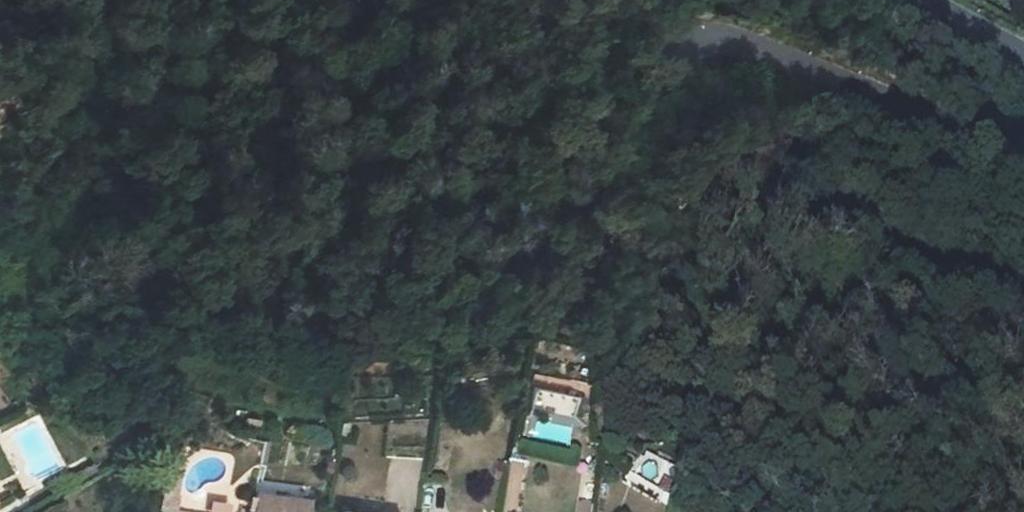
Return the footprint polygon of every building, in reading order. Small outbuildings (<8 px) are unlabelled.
[(184,442),(169,439),(160,497),(176,500),(179,486),(176,485),(184,442)] [(316,502),(260,495),(258,511),(314,511),(316,502)] [(209,511),(225,511),(226,498),(209,497),(209,511)]
